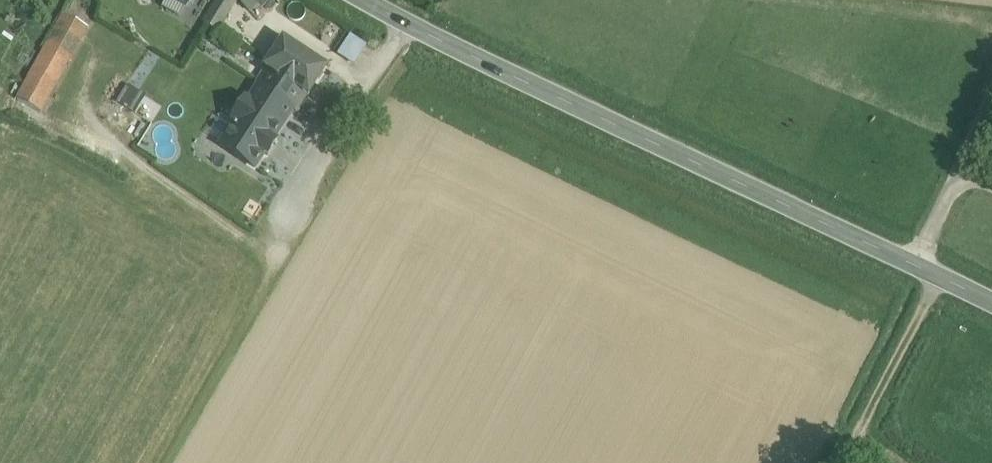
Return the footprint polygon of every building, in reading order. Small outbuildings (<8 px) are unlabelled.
[(233,0),(218,0),(204,24),(216,32),(235,1),(233,0)] [(253,13),(268,0),(242,0),(253,13)] [(64,16),(18,100),(39,112),(42,113),(88,29),(64,16)] [(297,112),(307,96),(309,97),(327,69),(284,41),(265,68),(267,69),(257,84),(297,112)] [(293,110),(259,87),(249,102),(246,100),(233,120),(236,123),(221,146),(255,169),(264,154),(268,156),(269,154),(267,152),(272,144),(275,145),(276,143),(273,141),(293,110)]
